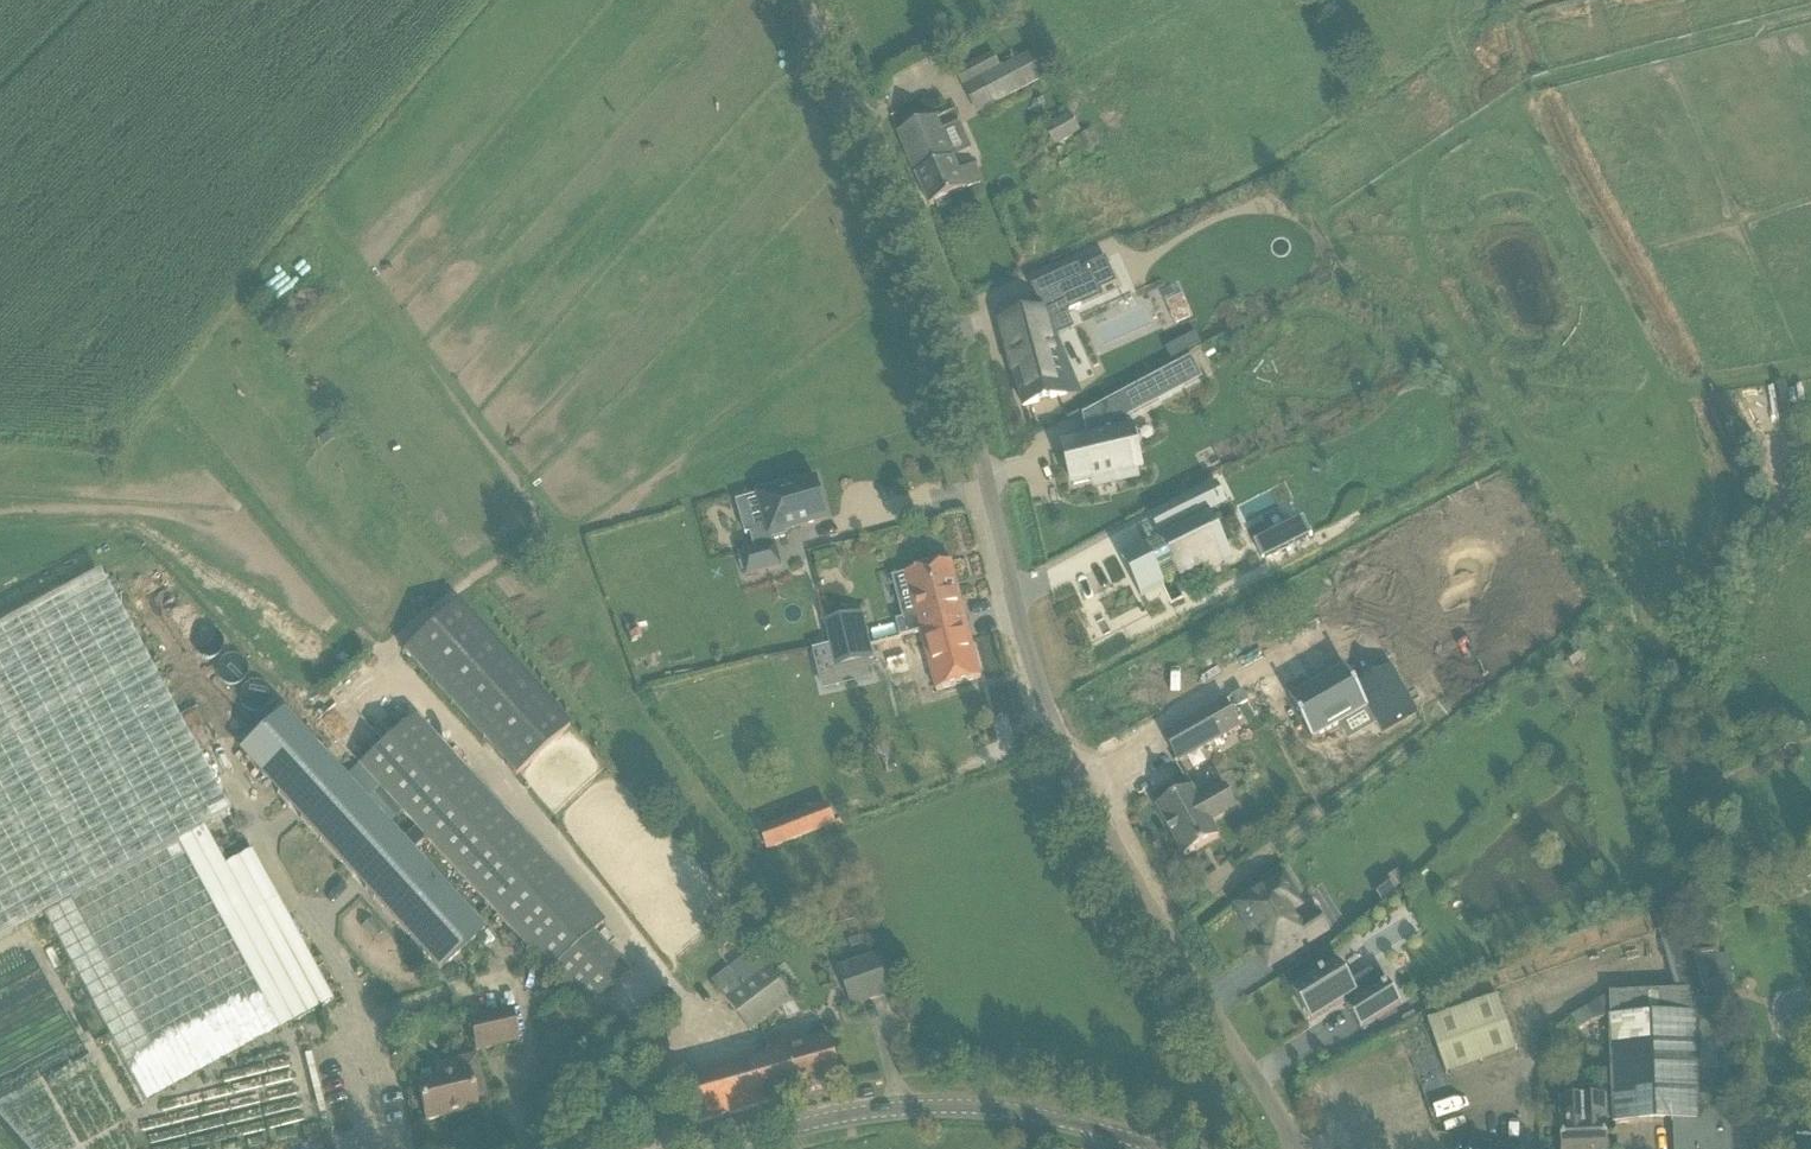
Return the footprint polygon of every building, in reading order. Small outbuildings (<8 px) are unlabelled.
[(1001,68),(993,53),(956,73),(977,114),(1045,78),(1032,54),(1023,58),(1023,56),(1001,68)] [(913,108),(891,118),(930,206),(935,204),(937,211),(952,204),(949,198),(952,197),(982,184),(974,165),(958,172),(926,103),(913,108)] [(1053,148),(1080,133),(1070,114),(1042,129),(1053,148)] [(1084,154),(1100,145),(1091,130),(1076,139),(1084,154)] [(1046,215),(1040,202),(1027,208),(1033,220),(1046,215)] [(1042,313),(1002,331),(1017,363),(1019,368),(1013,370),(1023,407),(1066,395),(1065,389),(1073,385),(1050,333),(1051,333),(1046,322),(1067,313),(1081,307),(1080,306),(1102,297),(1100,291),(1116,284),(1105,259),(1080,270),(1079,271),(1083,279),(1062,288),(1058,280),(1056,281),(1066,303),(1042,313)] [(1171,361),(1201,346),(1195,334),(1165,350),(1171,361)] [(1174,369),(1148,383),(1149,384),(1158,402),(1184,389),(1174,369)] [(1124,396),(1118,399),(1123,419),(1133,413),(1124,397),(1124,396)] [(1126,431),(1063,446),(1073,486),(1136,471),(1126,431)] [(755,553),(741,557),(746,576),(780,567),(775,548),(774,548),(772,541),(788,537),(786,532),(827,520),(816,481),(798,486),(796,482),(794,482),(759,492),(757,493),(758,496),(767,527),(749,532),(750,535),(755,553)] [(1143,547),(1120,558),(1121,560),(1124,559),(1142,596),(1140,597),(1141,599),(1162,588),(1164,588),(1164,587),(1157,572),(1172,565),(1179,579),(1180,579),(1181,578),(1201,568),(1205,576),(1222,568),(1221,566),(1226,564),(1225,562),(1216,543),(1215,540),(1215,541),(1205,521),(1203,517),(1201,512),(1208,509),(1204,502),(1202,502),(1182,513),(1178,504),(1149,518),(1149,519),(1151,518),(1160,538),(1159,538),(1160,540),(1150,544),(1149,545),(1145,547),(1144,547),(1143,547)] [(1273,541),(1256,549),(1262,561),(1264,560),(1264,559),(1278,552),(1273,541)] [(903,620),(896,622),(900,638),(920,633),(966,620),(950,563),(906,574),(917,616),(903,620)] [(306,952),(252,852),(224,867),(220,858),(223,856),(220,850),(216,852),(204,828),(228,815),(96,574),(0,626),(0,938),(43,915),(146,1102),(333,1002),(306,952)] [(515,777),(569,727),(456,604),(402,653),(515,777)] [(830,645),(867,636),(861,613),(825,622),(830,645)] [(966,620),(920,633),(936,692),(981,678),(966,620)] [(836,668),(873,659),(867,636),(830,645),(836,668)] [(1578,650),(1566,659),(1573,668),(1585,659),(1578,650)] [(905,657),(888,662),(892,676),(909,672),(905,657)] [(1344,668),(1289,699),(1312,741),(1339,726),(1368,709),(1378,726),(1382,734),(1417,714),(1391,669),(1356,689),(1344,668)] [(1242,692),(1232,698),(1238,708),(1248,703),(1242,692)] [(1178,762),(1239,728),(1224,702),(1163,736),(1178,762)] [(411,851),(426,838),(414,826),(401,840),(283,711),(248,743),(287,786),(278,796),(439,972),(484,930),(411,851)] [(584,1011),(627,974),(591,933),(601,922),(411,715),(358,765),(414,826),(426,838),(569,994),(584,1011)] [(1236,808),(1224,788),(1198,802),(1191,789),(1157,808),(1185,857),(1218,838),(1210,823),(1236,808)] [(811,814),(760,833),(767,851),(818,832),(811,814)] [(1395,891),(1386,880),(1372,891),(1381,903),(1395,892),(1395,891)] [(1792,885),(1797,900),(1810,895),(1810,891),(1807,880),(1792,885)] [(1307,942),(1287,910),(1296,905),(1282,883),(1241,909),(1254,931),(1258,928),(1260,932),(1269,946),(1261,951),(1270,965),(1307,942)] [(1609,995),(1610,1018),(1614,1101),(1615,1125),(1638,1124),(1638,1118),(1677,1117),(1677,1122),(1678,1148),(1730,1148),(1730,1138),(1724,1000),(1723,1000),(1704,1002),(1692,954),(1683,923),(1662,931),(1659,932),(1676,992),(1609,995)] [(750,1033),(793,1001),(755,951),(712,983),(750,1033)] [(1719,953),(1692,954),(1704,1002),(1723,1000),(1723,990),(1732,989),(1731,971),(1731,957),(1719,957),(1719,953)] [(852,1005),(892,992),(880,957),(840,970),(852,1005)] [(1291,981),(1295,988),(1291,990),(1311,1023),(1344,1002),(1347,1007),(1361,1029),(1401,1005),(1387,982),(1382,986),(1385,990),(1368,1000),(1366,996),(1360,999),(1337,962),(1335,963),(1331,957),(1291,981)] [(1609,995),(1571,1018),(1579,1031),(1594,1022),(1610,1018),(1609,995)] [(1497,997),(1428,1021),(1447,1075),(1515,1051),(1497,997)] [(475,1052),(517,1042),(510,1009),(468,1019),(475,1052)] [(795,1047),(792,1034),(765,1042),(768,1054),(676,1081),(689,1126),(841,1083),(828,1038),(795,1047)] [(452,1075),(415,1084),(425,1123),(476,1110),(475,1105),(487,1102),(476,1056),(449,1063),(452,1075)] [(1604,1100),(1561,1102),(1562,1125),(1563,1148),(1606,1148),(1604,1100)] [(1760,1136),(1730,1138),(1730,1148),(1761,1148),(1760,1136)]
